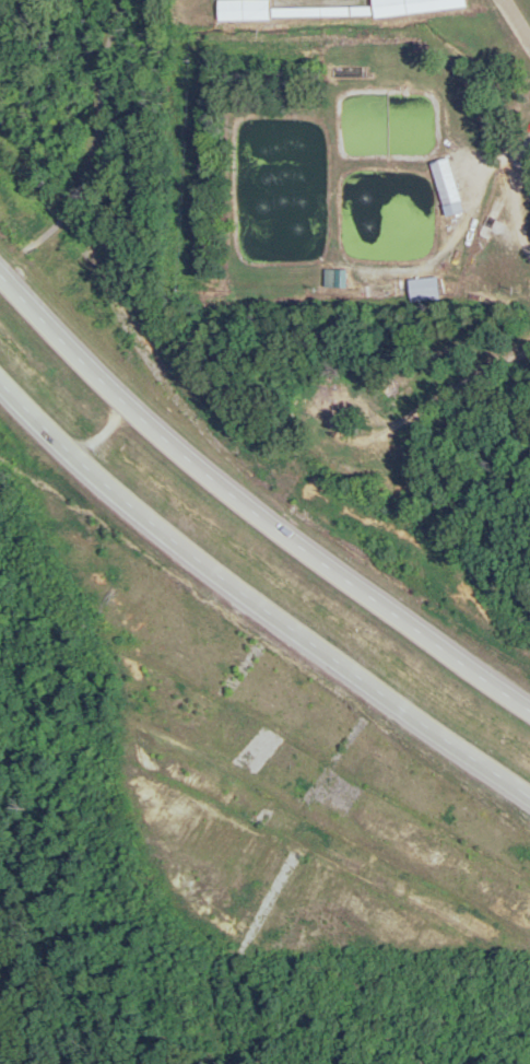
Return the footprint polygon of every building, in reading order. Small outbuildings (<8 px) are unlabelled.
[(220,20),(270,20),(270,0),(220,0),(220,20)] [(377,19),(470,10),(469,0),(375,0),(377,19)] [(431,163),(446,217),(464,212),(450,158),(431,163)] [(435,300),(434,277),(406,278),(408,301),(435,300)]
